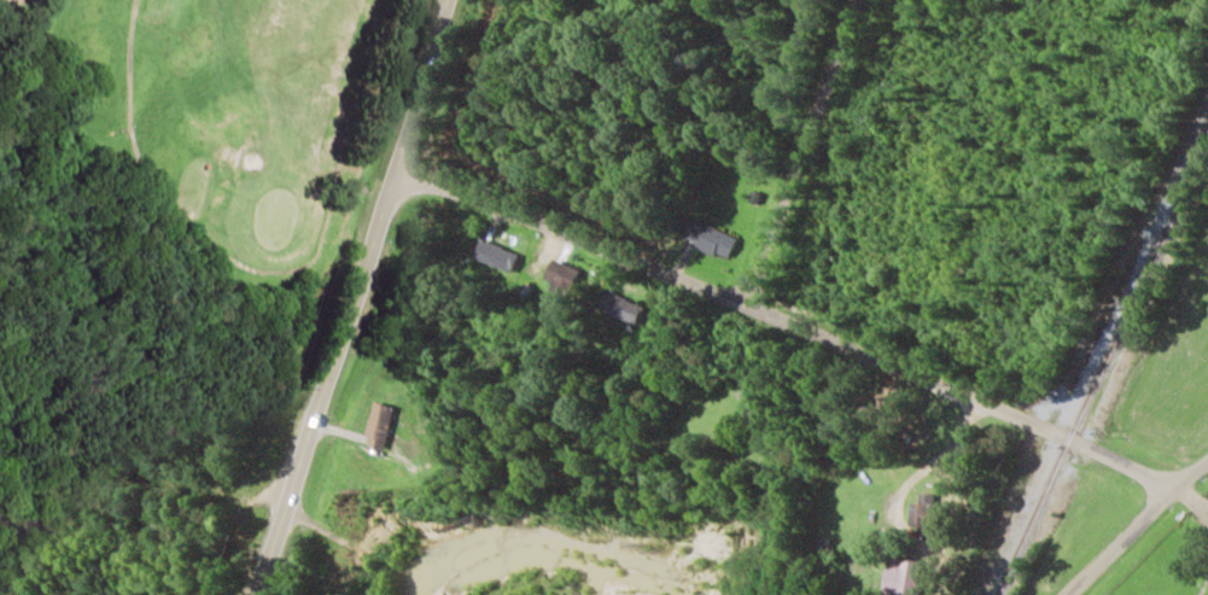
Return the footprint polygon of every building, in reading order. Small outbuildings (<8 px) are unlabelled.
[(728,261),(738,239),(693,217),(684,237),(696,243),(695,246),(728,261)] [(513,274),(521,255),(484,240),(476,258),(513,274)] [(547,280),(574,292),(583,271),(556,259),(547,280)] [(644,305),(607,291),(600,310),(637,324),(644,305)] [(384,449),(395,406),(374,401),(363,444),(384,449)] [(911,525),(934,526),(935,493),(920,492),(920,503),(912,502),(911,525)]
